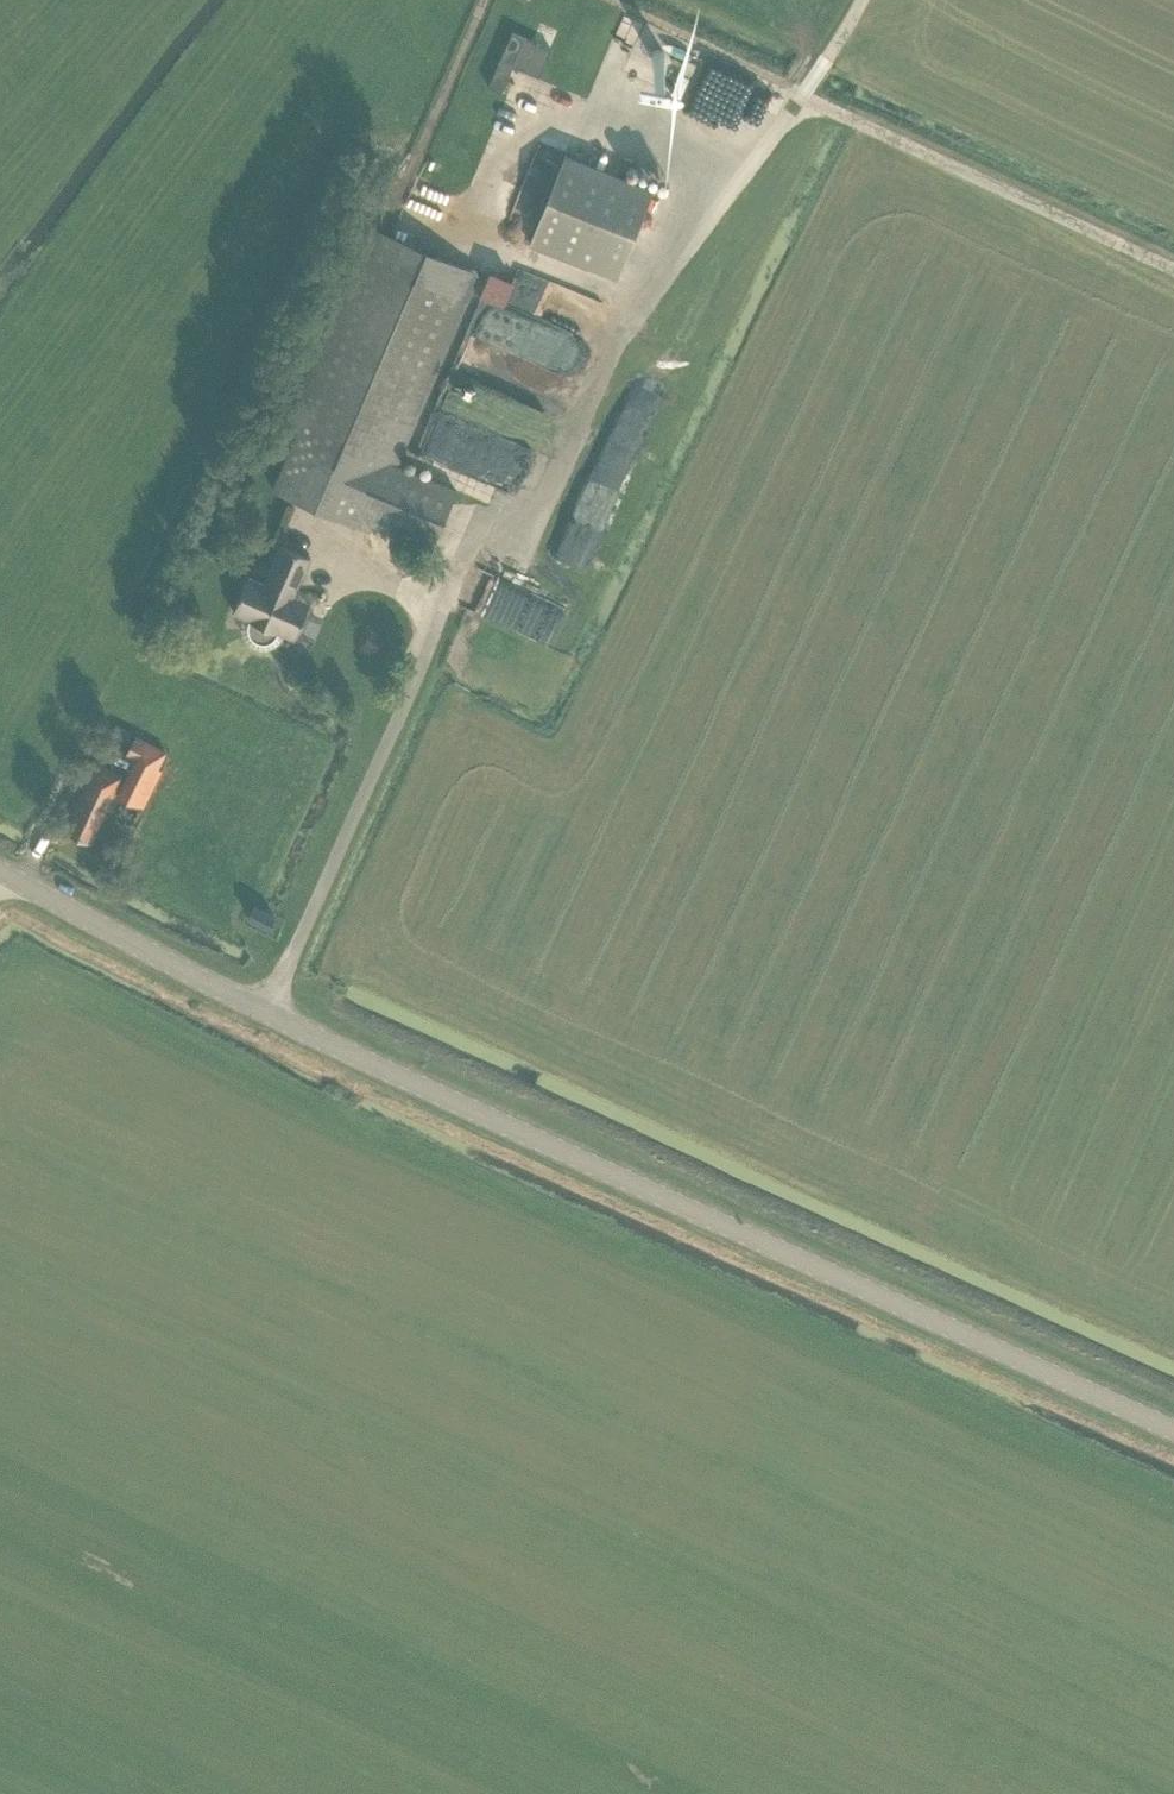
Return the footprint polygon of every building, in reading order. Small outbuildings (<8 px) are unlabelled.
[(617,278),(653,189),(565,154),(529,242),(617,278)] [(480,274),(371,227),(290,416),(302,421),(273,489),(369,530),(372,524),(431,549),(456,491),(397,465),(480,274)] [(583,329),(595,298),(537,276),(529,296),(535,299),(535,298),(550,304),(546,314),(583,329)] [(505,313),(515,287),(489,277),(479,303),(505,313)] [(478,332),(461,374),(547,409),(564,367),(478,332)] [(310,557),(281,545),(265,583),(248,576),(233,612),(249,619),(249,621),(248,623),(248,625),(248,627),(248,629),(248,631),(249,632),(250,634),(250,635),(252,636),(253,638),(256,640),(258,641),(259,641),(263,642),(264,642),(268,641),(270,640),(271,640),(273,638),(274,637),(275,636),(277,635),(277,633),(278,631),(295,638),(310,602),(294,595),(310,557)] [(156,769),(165,752),(135,737),(127,754),(135,758),(116,795),(143,808),(161,771),(156,769)] [(102,812),(115,783),(92,773),(79,801),(78,801),(65,829),(90,841),(103,812),(102,812)] [(268,928),(274,917),(254,906),(248,917),(268,928)]
